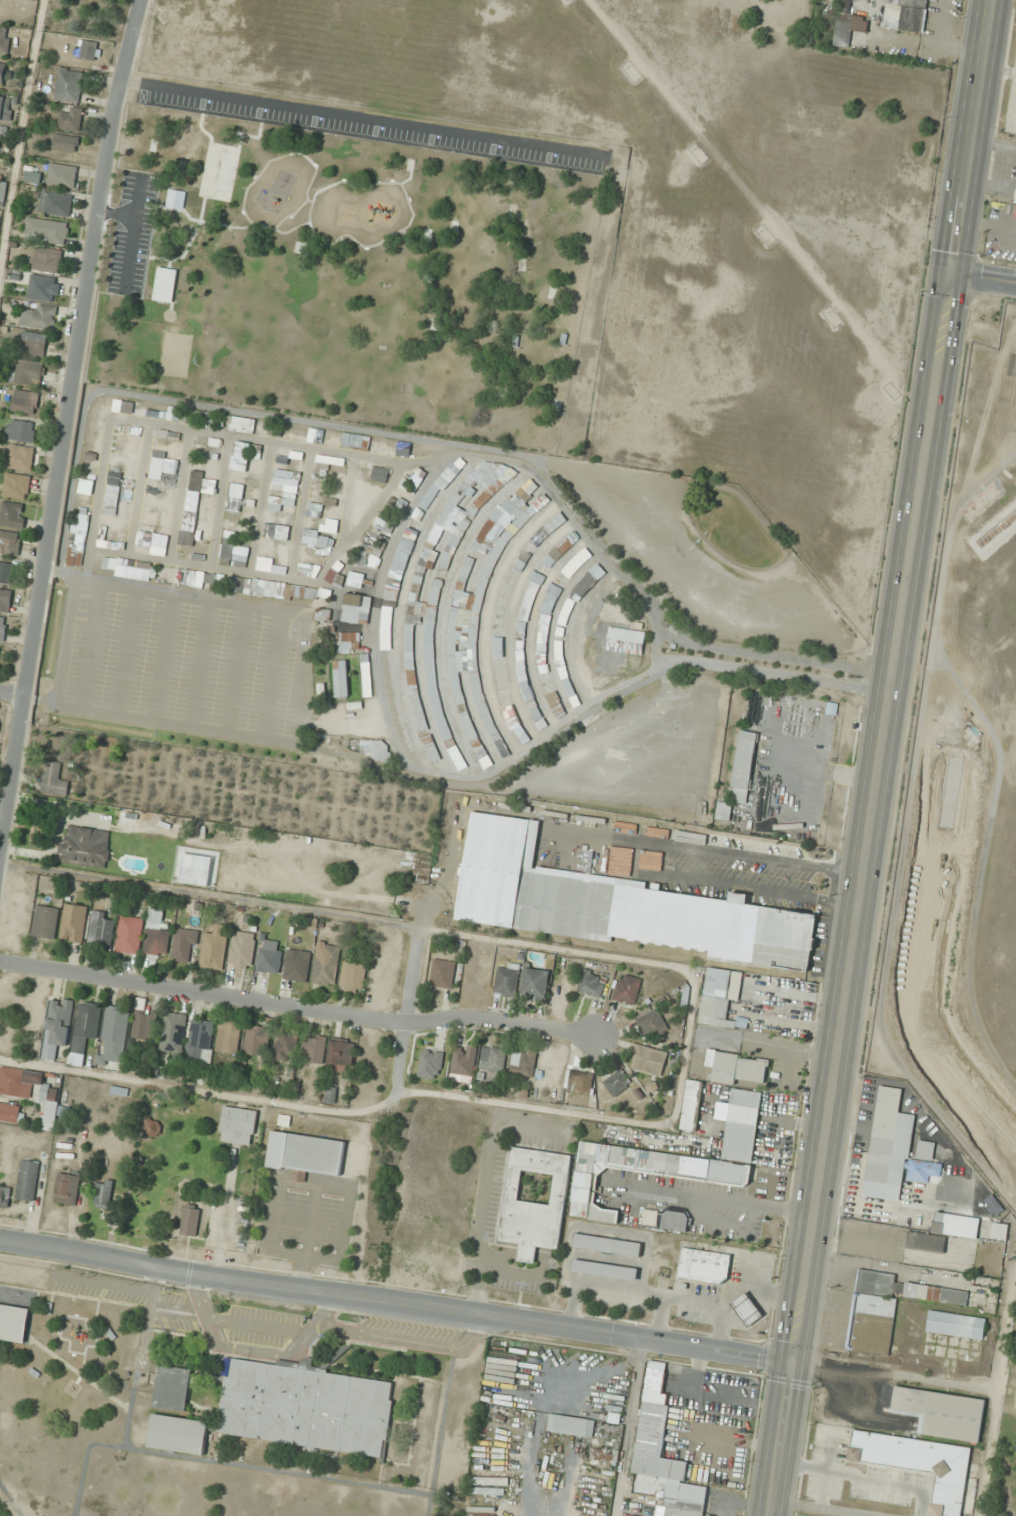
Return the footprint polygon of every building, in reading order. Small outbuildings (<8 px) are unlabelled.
[(832,46),(849,48),(851,31),(866,33),(868,17),(851,15),(852,0),(837,0),(832,46)] [(883,28),(923,33),(926,0),(886,0),(883,28)] [(0,27),(0,53),(9,53),(9,27),(0,27)] [(98,43),(82,40),(79,57),(94,60),(98,43)] [(78,104),(83,72),(60,68),(54,99),(78,104)] [(10,120),(12,97),(0,96),(0,119),(10,120)] [(69,110),(60,109),(58,129),(80,132),(83,108),(70,107),(69,110)] [(76,152),(79,137),(55,133),(52,148),(76,152)] [(150,140),(160,145),(157,150),(148,145),(150,140)] [(404,162),(409,159),(412,169),(408,171),(404,162)] [(47,183),(73,187),(77,167),(50,163),(47,183)] [(42,192),(39,212),(69,216),(72,196),(42,192)] [(509,209),(519,210),(518,218),(508,216),(509,209)] [(65,245),(68,223),(27,217),(25,232),(48,235),(46,243),(65,245)] [(450,220),(457,221),(455,231),(448,229),(450,220)] [(299,242),(303,244),(298,255),(294,253),(299,242)] [(62,249),(33,249),(33,271),(62,271),(62,249)] [(158,266),(178,270),(173,301),(152,297),(158,266)] [(34,301),(56,300),(55,276),(33,277),(34,301)] [(545,291),(557,294),(555,299),(544,297),(545,291)] [(58,309),(39,303),(37,310),(30,308),(25,323),(51,331),(58,309)] [(45,356),(47,334),(20,331),(17,353),(45,356)] [(514,334),(520,336),(517,347),(512,346),(514,334)] [(559,338),(563,336),(567,347),(562,348),(559,338)] [(41,361),(12,360),(11,384),(40,384),(41,361)] [(35,414),(38,393),(15,390),(12,411),(35,414)] [(281,435),(282,423),(239,420),(238,432),(281,435)] [(7,441),(34,441),(34,421),(7,421),(7,441)] [(410,455),(410,442),(397,442),(397,455),(410,455)] [(33,447),(12,445),(9,468),(30,471),(33,447)] [(419,506),(427,511),(440,490),(445,493),(465,463),(453,455),(419,506)] [(453,552),(501,481),(511,480),(517,472),(511,468),(506,468),(501,465),(479,460),(434,525),(441,530),(454,533),(442,550),(435,549),(434,533),(420,553),(403,625),(414,732),(424,731),(412,615),(418,614),(427,602),(428,609),(424,626),(436,629),(436,624),(453,552)] [(411,486),(428,478),(421,465),(404,473),(411,486)] [(384,483),(388,471),(374,466),(370,478),(384,483)] [(299,491),(299,471),(273,471),(273,491),(299,491)] [(30,476),(5,473),(3,497),(27,499),(30,476)] [(451,600),(448,655),(467,743),(485,770),(486,769),(459,648),(460,627),(470,628),(469,656),(492,760),(501,758),(478,651),(480,606),(510,534),(555,504),(548,494),(520,512),(520,508),(524,498),(539,495),(536,483),(531,481),(523,486),(520,493),(523,493),(515,498),(511,497),(486,514),(451,600)] [(117,492),(105,492),(105,514),(117,514),(117,492)] [(407,503),(401,498),(395,507),(402,511),(407,503)] [(25,527),(25,502),(1,502),(1,527),(25,527)] [(541,539),(567,522),(561,513),(535,530),(541,539)] [(178,540),(189,545),(195,534),(189,531),(195,519),(190,516),(187,522),(188,522),(178,540)] [(390,534),(393,524),(377,519),(374,529),(390,534)] [(421,525),(412,520),(406,529),(416,535),(421,525)] [(287,541),(290,528),(265,522),(262,536),(287,541)] [(0,530),(0,553),(18,555),(20,533),(0,530)] [(236,532),(223,530),(218,560),(245,564),(248,548),(234,546),(236,532)] [(333,533),(303,530),(302,544),(332,547),(333,533)] [(580,538),(573,531),(532,570),(516,627),(517,673),(525,672),(525,639),(542,575),(580,538)] [(84,539),(73,538),(71,565),(81,565),(84,539)] [(380,603),(392,607),(414,542),(402,538),(380,603)] [(522,573),(538,545),(528,538),(511,566),(522,573)] [(366,568),(367,561),(378,563),(381,548),(360,544),(355,565),(366,568)] [(12,583),(13,564),(0,562),(0,582),(12,583)] [(326,581),(340,587),(345,577),(330,570),(326,581)] [(292,587),(292,598),(330,598),(330,587),(292,587)] [(10,588),(0,588),(0,610),(10,610),(10,588)] [(369,623),(370,596),(344,594),(342,621),(369,623)] [(329,621),(330,611),(317,608),(315,619),(329,621)] [(505,697),(505,626),(494,626),(494,697),(505,697)] [(607,639),(643,644),(645,632),(609,627),(607,639)] [(359,632),(337,632),(338,653),(359,652),(359,632)] [(552,662),(570,708),(580,704),(562,658),(552,662)] [(348,697),(347,660),(334,660),(335,697),(348,697)] [(537,730),(545,727),(527,679),(519,682),(537,730)] [(531,738),(519,723),(512,728),(524,744),(531,738)] [(747,804),(757,733),(739,730),(729,801),(747,804)] [(420,738),(431,763),(441,758),(430,733),(420,738)] [(67,795),(69,781),(60,780),(62,763),(44,761),(41,792),(67,795)] [(730,819),(732,803),(717,802),(715,818),(730,819)] [(540,821),(471,812),(457,920),(612,941),(612,942),(809,967),(816,914),(746,905),(747,895),(730,892),(729,900),(533,874),(540,821)] [(113,831),(70,825),(68,835),(62,834),(58,861),(107,869),(113,831)] [(59,909),(35,904),(30,936),(53,940),(59,909)] [(144,951),(166,954),(170,922),(161,921),(163,908),(149,906),(144,951)] [(60,940),(82,943),(85,913),(63,911),(60,940)] [(87,943),(110,947),(115,914),(92,911),(87,943)] [(114,951),(137,955),(144,919),(121,915),(114,951)] [(172,960),(193,962),(197,930),(176,928),(172,960)] [(221,969),(226,930),(215,929),(214,933),(204,932),(200,966),(221,969)] [(251,969),(254,933),(232,931),(229,966),(251,969)] [(257,971),(278,973),(282,941),(260,939),(257,971)] [(340,946),(317,943),(312,984),(334,986),(340,946)] [(308,950),(285,949),(284,980),(307,981),(308,950)] [(455,962),(433,959),(429,985),(451,989),(455,962)] [(364,991),(364,963),(342,963),(342,991),(364,991)] [(498,965),(493,994),(514,997),(520,965),(507,963),(507,966),(498,965)] [(550,972),(525,967),(520,998),(544,1002),(550,972)] [(700,1024),(734,1029),(735,1021),(726,1020),(728,1001),(738,1002),(742,972),(707,968),(700,1024)] [(582,970),(575,990),(600,998),(606,978),(582,970)] [(640,978),(619,973),(613,1001),(634,1006),(640,978)] [(52,1033),(50,1045),(66,1047),(73,1001),(50,998),(45,1032),(52,1033)] [(146,1000),(136,998),(131,1039),(153,1041),(157,1012),(145,1011),(146,1000)] [(77,1001),(68,1064),(82,1066),(86,1039),(96,1041),(101,1004),(77,1001)] [(100,1060),(122,1063),(129,1008),(107,1005),(100,1060)] [(667,1030),(658,1009),(636,1018),(644,1039),(667,1030)] [(185,1013),(163,1012),(160,1051),(171,1052),(169,1068),(181,1069),(185,1013)] [(210,1063),(213,1021),(189,1019),(187,1061),(210,1063)] [(237,1054),(240,1023),(218,1021),(215,1051),(237,1054)] [(268,1056),(268,1024),(245,1024),(245,1056),(268,1056)] [(296,1060),(295,1032),(274,1033),(276,1061),(296,1060)] [(301,1061),(321,1064),(325,1037),(305,1034),(301,1061)] [(326,1068),(349,1071),(353,1043),(330,1039),(326,1068)] [(667,1052),(635,1043),(628,1068),(660,1077),(667,1052)] [(476,1046),(453,1044),(450,1075),(473,1077),(476,1046)] [(501,1073),(507,1051),(484,1045),(478,1067),(501,1073)] [(442,1052),(421,1049),(417,1077),(438,1080),(442,1052)] [(534,1075),(534,1050),(511,1050),(511,1075),(534,1075)] [(705,1066),(713,1067),(711,1082),(735,1086),(735,1080),(765,1083),(768,1058),(707,1050),(705,1066)] [(0,1066),(0,1095),(35,1099),(35,1101),(45,1102),(42,1130),(53,1131),(59,1087),(42,1085),(44,1072),(0,1066)] [(631,1084),(621,1069),(602,1081),(612,1097),(631,1084)] [(566,1093),(592,1093),(592,1071),(566,1071),(566,1093)] [(701,1082),(687,1080),(680,1129),(694,1131),(701,1082)] [(109,1093),(126,1096),(127,1089),(111,1086),(109,1093)] [(863,1196),(900,1201),(903,1179),(928,1183),(929,1175),(940,1177),(941,1164),(908,1160),(914,1116),(899,1114),(902,1090),(878,1087),(863,1196)] [(722,1159),(752,1163),(761,1092),(731,1088),(722,1159)] [(0,1103),(0,1120),(18,1123),(20,1106),(0,1103)] [(218,1142),(253,1146),(258,1111),(222,1106),(218,1142)] [(162,1122),(145,1118),(141,1134),(158,1138),(162,1122)] [(933,1159),(933,1122),(919,1122),(918,1159),(933,1159)] [(340,1177),(345,1141),(270,1131),(265,1167),(340,1177)] [(569,1217),(616,1223),(618,1211),(592,1207),(598,1165),(748,1185),(750,1164),(580,1142),(569,1217)] [(33,1202),(41,1150),(22,1147),(15,1199),(33,1202)] [(499,1242),(518,1244),(516,1261),(533,1263),(535,1247),(559,1250),(571,1155),(511,1147),(499,1242)] [(954,1180),(968,1181),(969,1166),(955,1165),(954,1180)] [(74,1206),(80,1177),(59,1172),(53,1201),(74,1206)] [(110,1210),(111,1180),(94,1179),(92,1209),(110,1210)] [(0,1186),(0,1206),(9,1206),(9,1186),(0,1186)] [(178,1233),(194,1236),(200,1208),(184,1204),(178,1233)] [(662,1230),(687,1231),(687,1213),(663,1212),(662,1230)] [(967,1215),(932,1215),(932,1235),(967,1235),(967,1215)] [(945,1237),(907,1231),(905,1247),(942,1252),(945,1237)] [(640,1256),(641,1242),(574,1234),(572,1248),(640,1256)] [(730,1254),(680,1248),(677,1278),(726,1284),(730,1254)] [(636,1281),(638,1269),(573,1259),(571,1271),(636,1281)] [(968,1291),(894,1282),(895,1274),(856,1269),(846,1351),(889,1356),(896,1297),(966,1306),(968,1291)] [(729,1308),(750,1325),(763,1310),(742,1292),(729,1308)] [(32,1308),(0,1304),(0,1340),(26,1344),(32,1308)] [(985,1319),(928,1311),(925,1332),(982,1340),(985,1319)] [(383,1455),(392,1382),(310,1372),(311,1360),(301,1358),(300,1366),(227,1357),(217,1435),(383,1455)] [(667,1478),(663,1507),(656,1506),(655,1515),(703,1515),(706,1487),(684,1484),(687,1462),(661,1458),(669,1395),(661,1394),(665,1363),(646,1361),(632,1474),(667,1478)] [(185,1412),(191,1369),(157,1365),(152,1408),(185,1412)] [(984,1399),(894,1387),(890,1412),(919,1416),(917,1435),(978,1443),(984,1399)] [(547,1430),(591,1438),(594,1421),(549,1413),(547,1430)] [(204,1455),(208,1422),(152,1415),(148,1448),(204,1455)] [(851,1431),(846,1461),(935,1473),(929,1515),(969,1515),(973,1484),(966,1483),(971,1447),(851,1431)]
